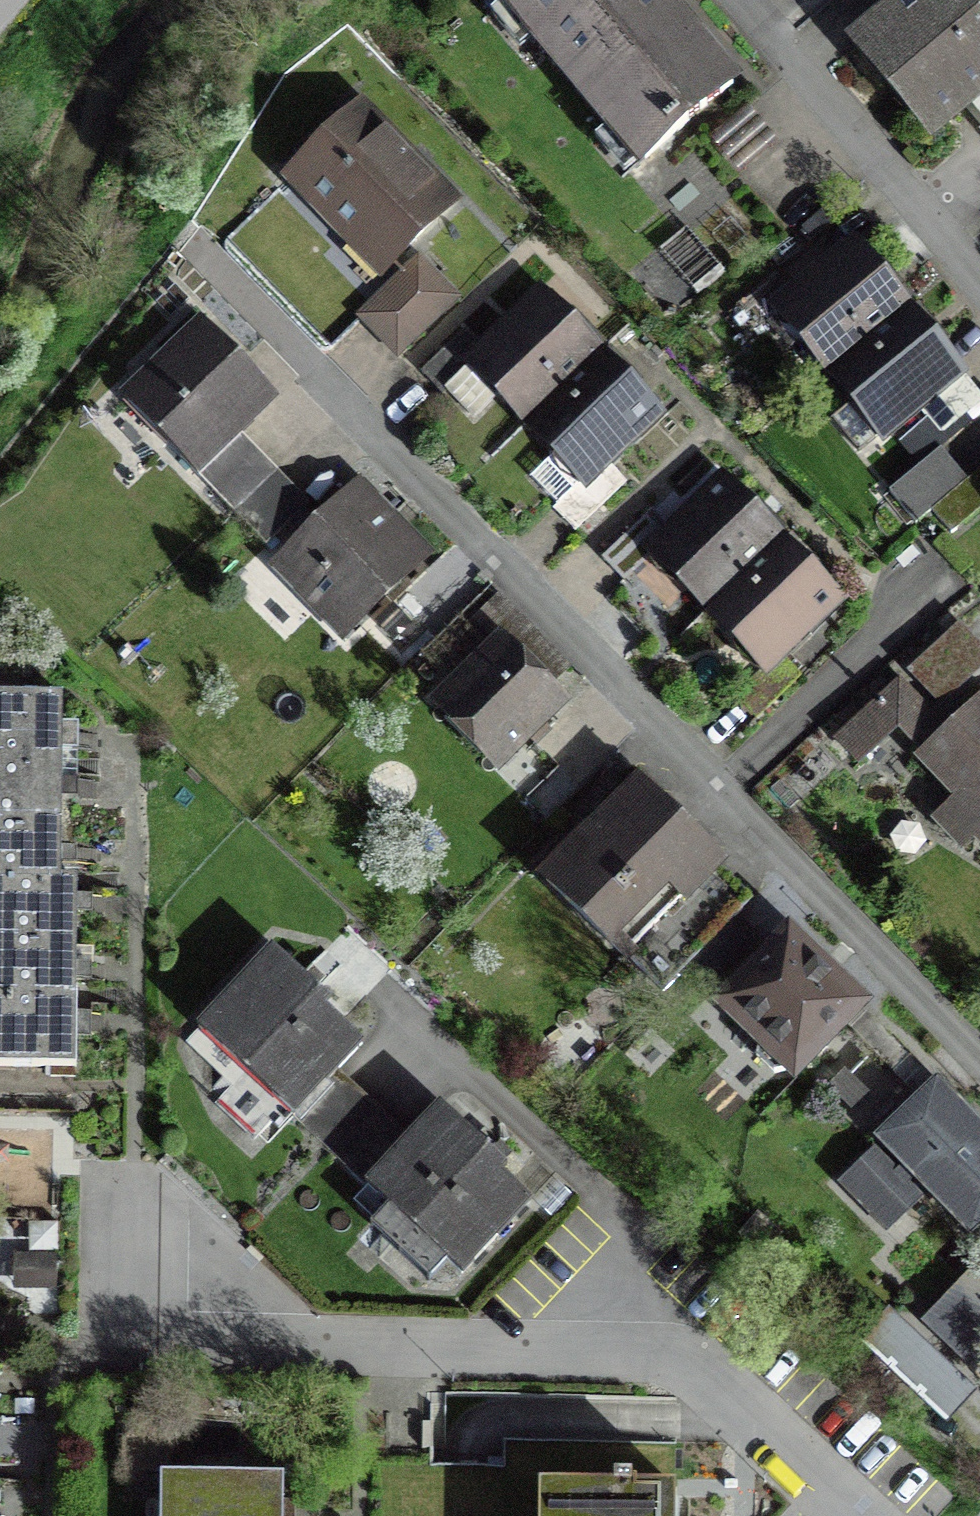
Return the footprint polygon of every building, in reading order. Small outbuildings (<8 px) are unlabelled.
[(732,85),(660,0),(513,0),(540,31),(533,37),(610,128),(616,123),(645,157),(732,85)] [(932,132),(979,91),(979,34),(952,0),(908,0),(857,43),(932,132)] [(390,261),(451,204),(361,108),(290,174),(352,239),(361,230),(390,261)] [(801,339),(829,372),(906,307),(855,247),(794,298),(775,275),(729,314),(749,337),(788,304),(811,331),(801,339)] [(419,259),(360,315),(397,353),(456,297),(419,259)] [(498,393),(527,423),(598,353),(541,296),(486,351),(465,330),(422,372),(443,393),(447,389),(470,412),(479,413),(498,393)] [(906,307),(829,372),(853,401),(832,419),(859,451),(915,403),(941,434),(979,401),(979,394),(906,307)] [(125,400),(234,511),(276,470),(236,429),(274,393),(205,322),(125,400)] [(654,410),(598,353),(527,423),(556,453),(532,477),(559,504),(555,508),(576,530),(625,481),(604,459),(654,410)] [(915,523),(932,509),(967,480),(942,449),(889,491),(915,523)] [(308,503),(276,470),(234,511),(266,543),(308,503)] [(967,480),(932,509),(951,532),(979,509),(979,470),(967,480)] [(679,579),(708,609),(780,539),(725,483),(668,538),(647,517),(604,559),(624,580),(661,544),(688,571),(679,579)] [(420,559),(354,491),(290,552),(314,577),(305,586),(347,630),(420,559)] [(836,597),(780,539),(708,609),(738,640),(747,632),(773,659),(736,695),(757,716),(801,674),(779,652),(836,597)] [(564,669),(499,601),(471,627),(494,652),(441,703),(499,762),(558,705),(543,689),(564,669)] [(948,732),(900,682),(877,703),(926,754),(922,758),(979,817),(979,702),(948,732)] [(74,1032),(75,969),(76,910),(76,881),(60,880),(61,850),(61,797),(62,739),(63,699),(0,698),(0,1067),(74,1068),(74,1032)] [(663,947),(680,930),(702,951),(733,920),(744,909),(707,874),(718,863),(638,785),(546,879),(627,958),(650,935),(663,947)] [(712,992),(758,945),(733,920),(702,951),(687,967),(712,992)] [(859,1002),(788,938),(770,959),(766,955),(749,973),(753,976),(726,1006),(762,1038),(757,1057),(775,1072),(793,1069),(796,1071),(859,1002)] [(198,1028),(293,1116),(333,1073),(363,1041),(323,1005),(327,1001),(272,950),(198,1028)] [(370,1108),(333,1073),(293,1116),(329,1150),(370,1108)] [(939,1087),(883,1141),(907,1166),(898,1175),(874,1150),(840,1182),(886,1230),(920,1198),(906,1183),(916,1173),(968,1227),(979,1216),(979,1130),(939,1087)] [(441,1107),(408,1143),(367,1186),(391,1207),(372,1227),(429,1279),(449,1258),(464,1273),(532,1201),(501,1172),(506,1167),(441,1107)] [(329,1150),(367,1186),(408,1143),(370,1108),(329,1150)] [(974,1373),(979,1357),(979,1261),(921,1323),(974,1373)] [(932,1352),(892,1314),(869,1339),(909,1376),(932,1352)] [(283,1475),(176,1474),(176,1515),(283,1515),(283,1475)] [(675,1485),(556,1485),(555,1515),(675,1515),(675,1485)]
